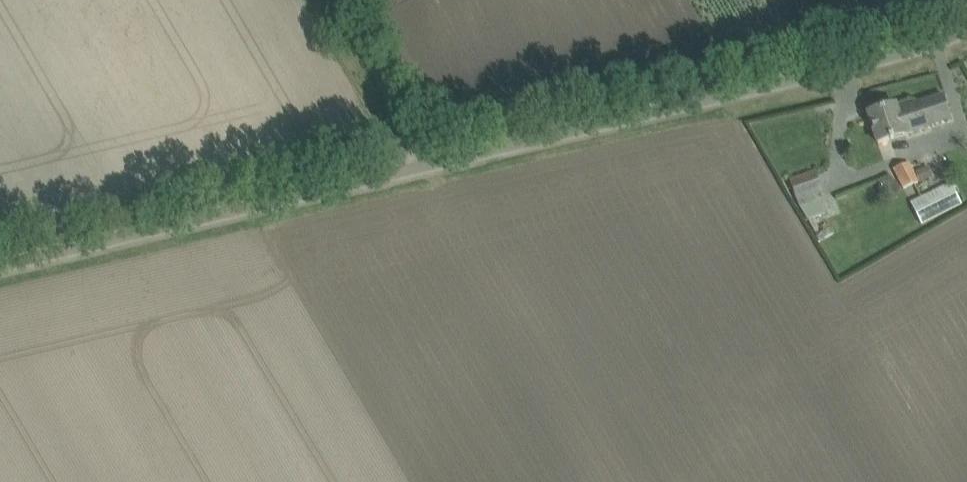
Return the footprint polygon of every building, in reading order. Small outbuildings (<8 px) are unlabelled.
[(950,118),(943,95),(897,110),(896,104),(868,113),(878,143),(905,134),(905,133),(950,118)] [(883,172),(879,161),(864,167),(869,178),(883,172)] [(903,188),(919,181),(910,162),(894,169),(903,188)] [(920,182),(932,177),(928,166),(915,171),(920,182)] [(800,206),(808,219),(826,213),(822,199),(817,187),(821,185),(816,170),(790,179),(799,207),(800,206)] [(921,225),(962,204),(951,182),(910,202),(921,225)]
